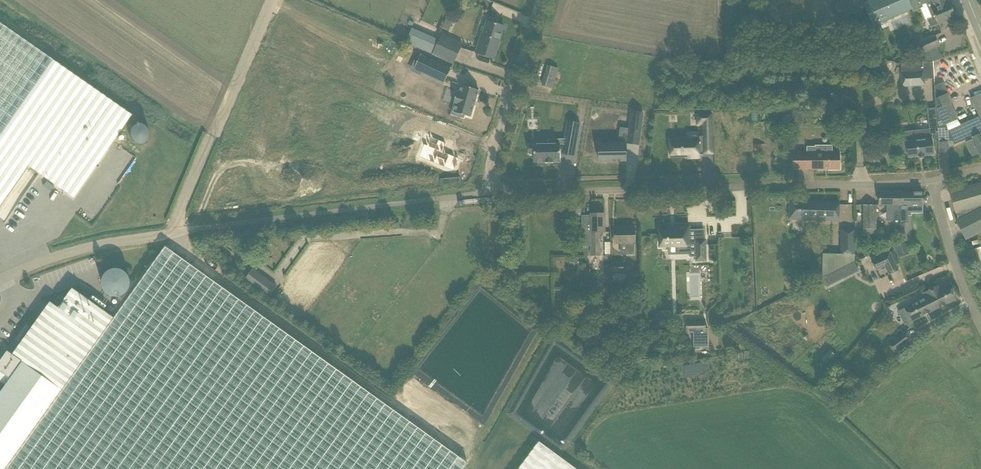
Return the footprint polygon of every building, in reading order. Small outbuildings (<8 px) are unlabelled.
[(436,10),(440,0),(411,0),(436,10)] [(865,9),(872,26),(912,9),(913,12),(923,7),(922,5),(925,4),(930,2),(934,0),(843,0),(836,3),(843,18),(865,9)] [(954,18),(956,17),(949,2),(948,2),(948,3),(940,6),(937,0),(934,0),(930,2),(925,4),(931,18),(927,20),(930,28),(946,21),(954,18)] [(807,1),(797,3),(798,13),(802,12),(800,17),(807,20),(809,16),(807,15),(808,11),(807,1)] [(476,53),(484,55),(493,58),(504,26),(488,21),(483,33),(482,33),(476,53)] [(52,60),(0,24),(0,134),(52,60)] [(412,28),(406,43),(431,54),(437,39),(412,28)] [(453,63),(462,44),(442,34),(433,54),(453,63)] [(939,46),(934,36),(919,42),(923,53),(937,47),(939,46)] [(941,59),(937,47),(923,53),(927,62),(933,61),(941,59)] [(421,54),(414,67),(445,80),(452,67),(421,54)] [(0,134),(0,204),(27,166),(73,198),(131,115),(52,60),(0,134)] [(927,62),(901,63),(901,71),(901,87),(925,85),(924,79),(934,78),(933,61),(927,62)] [(547,65),(541,85),(552,88),(558,68),(547,65)] [(445,99),(441,109),(453,113),(454,110),(460,112),(469,86),(452,80),(450,87),(447,86),(443,99),(445,99)] [(935,99),(936,109),(937,129),(938,140),(938,142),(947,141),(949,147),(954,144),(972,137),(980,133),(980,94),(977,96),(972,98),(979,116),(948,130),(946,125),(958,119),(950,102),(947,93),(935,99)] [(845,97),(833,97),(833,110),(845,110),(845,97)] [(629,128),(628,133),(640,135),(643,113),(631,111),(629,128)] [(669,141),(670,158),(688,158),(688,159),(699,159),(699,153),(705,153),(704,142),(712,142),(711,114),(696,115),(696,125),(703,125),(703,137),(697,137),(697,140),(687,140),(687,137),(677,137),(677,141),(669,141)] [(119,136),(138,147),(147,132),(129,120),(119,136)] [(567,121),(563,144),(576,147),(580,123),(567,121)] [(411,125),(407,137),(430,145),(428,150),(423,148),(419,160),(455,172),(458,161),(443,156),(449,138),(411,125)] [(972,137),(976,147),(980,157),(980,156),(980,136),(980,133),(972,137)] [(908,151),(908,157),(933,154),(931,140),(926,140),(925,135),(898,138),(899,152),(908,151)] [(626,143),(599,143),(599,161),(626,160),(626,146),(626,145),(626,143)] [(559,144),(528,144),(529,154),(534,154),(534,162),(560,162),(559,144)] [(793,170),(814,169),(840,169),(840,152),(833,152),(833,145),(815,145),(815,146),(807,147),(806,152),(793,152),(793,170)] [(950,193),(956,213),(958,219),(980,207),(980,184),(950,193)] [(899,192),(879,193),(879,203),(879,205),(886,205),(886,221),(900,221),(899,192)] [(923,192),(899,192),(900,221),(900,231),(906,231),(906,221),(906,213),(911,213),(923,213),(923,210),(923,192)] [(789,219),(839,221),(839,203),(800,202),(800,200),(790,200),(789,219)] [(877,229),(876,205),(863,205),(863,229),(877,229)] [(964,236),(965,239),(973,235),(973,237),(980,233),(980,207),(958,219),(956,220),(964,236)] [(591,215),(582,216),(583,246),(591,245),(591,256),(600,256),(600,244),(600,232),(604,232),(604,224),(604,214),(591,214),(591,215)] [(689,225),(675,225),(675,231),(670,231),(659,231),(660,247),(689,246),(689,257),(696,257),(696,261),(706,261),(706,239),(695,240),(689,240),(689,225)] [(627,255),(635,255),(635,228),(614,228),(615,242),(627,242),(627,255)] [(838,270),(854,262),(855,230),(841,230),(839,254),(822,253),(822,278),(838,270)] [(905,243),(895,246),(898,256),(908,253),(905,243)] [(115,317),(72,288),(59,308),(58,307),(50,301),(12,354),(7,351),(0,361),(0,371),(10,379),(0,393),(0,468),(462,468),(467,462),(166,247),(115,317)] [(969,251),(974,269),(980,267),(980,263),(976,248),(969,251)] [(899,270),(889,251),(871,260),(876,271),(884,267),(888,275),(899,270)] [(611,263),(611,273),(623,272),(623,262),(611,263)] [(838,270),(822,278),(827,287),(842,279),(859,271),(854,262),(838,270)] [(268,298),(277,286),(253,268),(244,280),(268,298)] [(937,286),(926,291),(935,309),(956,299),(949,286),(940,290),(937,286)] [(935,309),(926,291),(921,294),(923,298),(904,308),(911,321),(935,309)] [(686,318),(686,332),(693,332),(693,347),(707,347),(707,328),(705,328),(705,318),(686,318)] [(879,331),(883,325),(879,321),(874,327),(879,331)] [(894,353),(911,340),(904,331),(888,344),(894,353)] [(589,344),(589,335),(570,336),(570,342),(576,342),(576,345),(585,345),(585,344),(589,344)] [(539,441),(518,468),(577,468),(539,441)]
